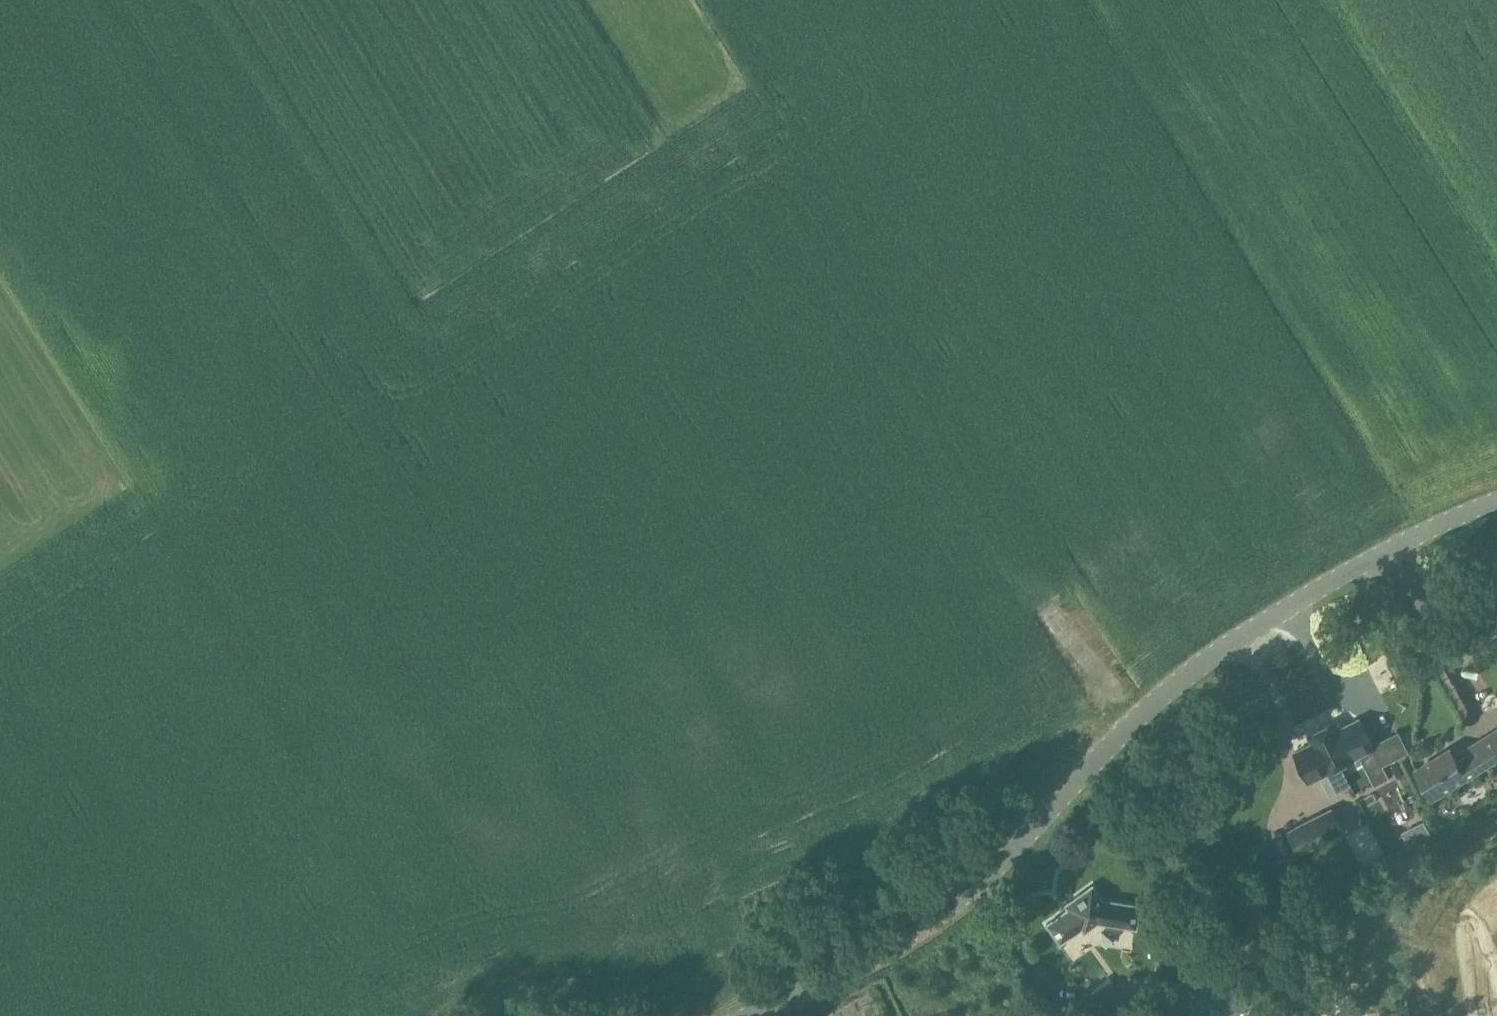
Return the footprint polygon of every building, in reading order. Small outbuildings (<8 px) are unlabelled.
[(1336,722),(1321,729),(1341,767),(1355,759),(1366,753),(1376,748),(1360,718),(1339,729),(1336,722)] [(1457,761),(1450,750),(1418,770),(1434,797),(1496,758),(1496,728),(1463,748),(1467,755),(1457,761)] [(1341,767),(1321,729),(1309,735),(1313,743),(1295,752),(1311,782),(1341,767)] [(1374,783),(1395,801),(1408,786),(1387,768),(1374,783)] [(1346,833),(1334,810),(1287,834),(1299,857),(1346,833)] [(1424,821),(1420,823),(1403,832),(1410,847),(1431,836),(1427,826),(1424,821)] [(1081,928),(1084,932),(1098,922),(1135,929),(1139,906),(1102,899),(1092,886),(1068,903),(1071,907),(1046,924),(1060,943),(1081,928)] [(1195,995),(1243,1011),(1249,995),(1201,979),(1195,995)] [(1117,990),(1101,1001),(1109,1011),(1124,1000),(1117,990)]
